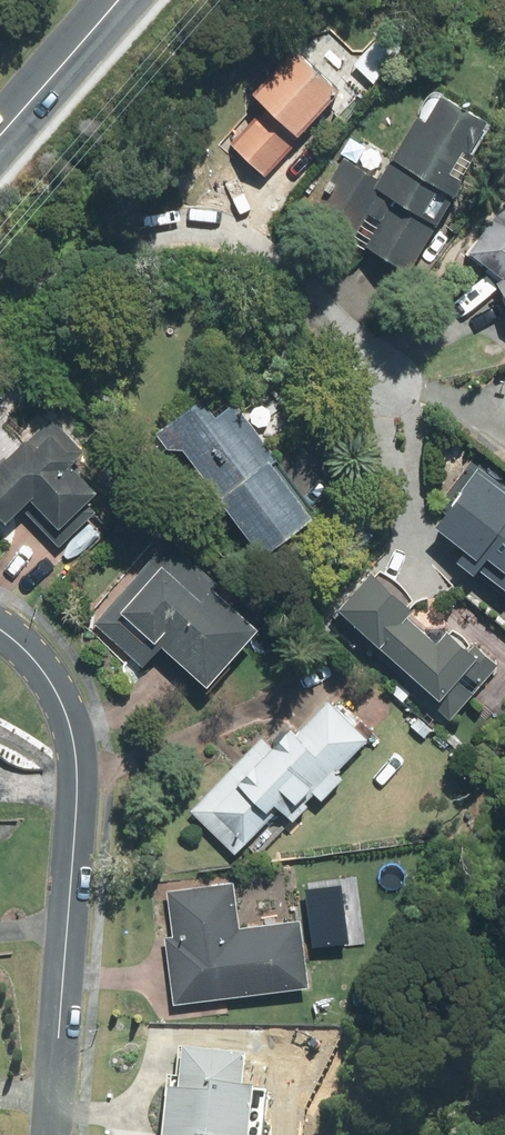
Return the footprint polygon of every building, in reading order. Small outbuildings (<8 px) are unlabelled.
[(337,90),(295,48),(249,94),(263,108),(227,143),(259,176),(300,135),(296,131),(337,90)] [(344,157),(310,212),(364,245),(363,245),(404,270),(459,179),(455,177),(487,125),(435,94),(420,119),(414,115),(377,177),(344,157)] [(464,251),(496,275),(488,279),(504,307),(504,195),(464,251)] [(209,419),(197,401),(160,427),(161,429),(152,436),(163,451),(176,450),(251,556),(303,519),(300,516),(307,511),(231,403),(209,419)] [(47,418),(23,442),(18,437),(2,420),(0,422),(0,521),(17,504),(57,546),(93,511),(82,500),(94,488),(67,461),(78,451),(47,418)] [(474,469),(428,528),(460,553),(453,563),(468,575),(473,568),(504,594),(504,493),(474,469)] [(197,687),(249,628),(207,591),(215,582),(166,539),(90,625),(139,667),(155,649),(197,687)] [(405,607),(366,571),(329,612),(445,719),(496,663),(471,641),(463,649),(438,628),(428,639),(399,613),(405,607)] [(259,739),(189,810),(232,853),(275,808),(289,821),(304,806),(300,802),(309,792),(317,801),(339,778),(331,771),(363,739),(326,702),(292,737),(284,728),(267,746),(259,739)] [(237,930),(232,884),(165,892),(170,938),(164,939),(171,1004),(303,987),(295,923),(237,930)] [(260,1096),(246,1094),(234,1093),(237,1062),(176,1055),(171,1097),(160,1095),(156,1134),(256,1134),(260,1096)]
